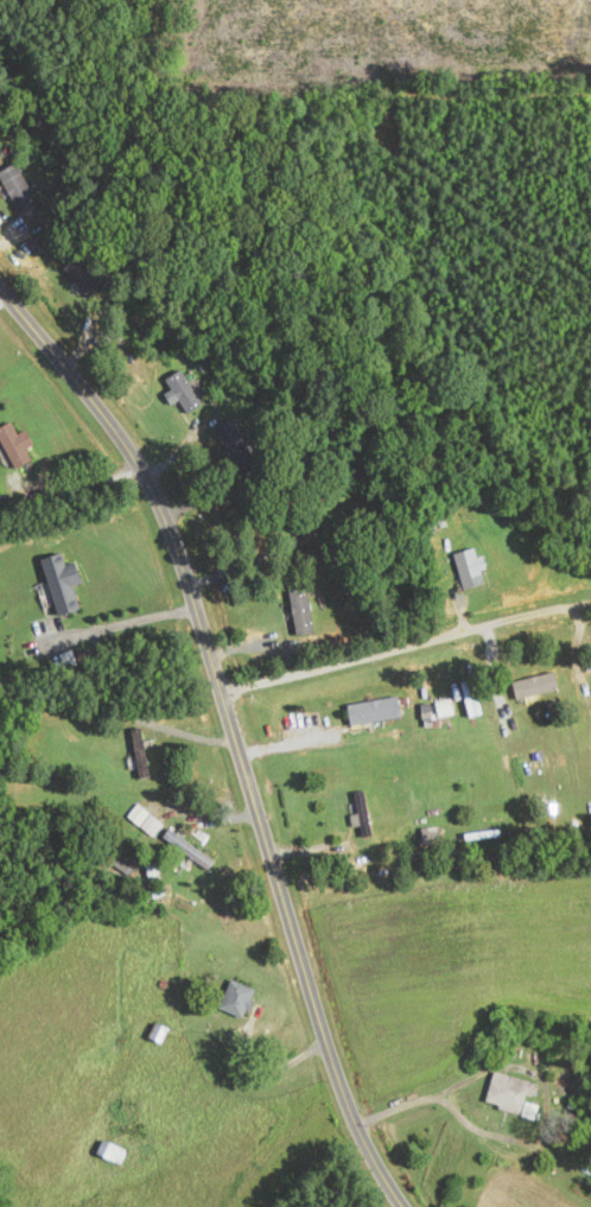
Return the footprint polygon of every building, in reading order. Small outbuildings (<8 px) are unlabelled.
[(36,204),(19,162),(0,170),(0,171),(17,212),(36,204)] [(165,396),(173,407),(179,402),(189,414),(204,402),(179,371),(166,381),(173,390),(165,396)] [(26,430),(18,435),(11,422),(0,428),(0,439),(16,470),(32,462),(26,450),(34,446),(26,430)] [(217,433),(240,466),(257,455),(234,422),(217,433)] [(298,530),(305,541),(317,533),(310,523),(298,530)] [(488,583),(480,557),(478,557),(475,548),(454,554),(465,590),(488,583)] [(314,633),(307,587),(289,590),(296,636),(314,633)] [(559,692),(556,673),(513,681),(517,699),(559,692)] [(349,704),(351,726),(402,719),(399,697),(349,704)] [(138,779),(148,778),(143,728),(132,729),(138,779)] [(358,837),(369,836),(367,791),(355,791),(358,837)] [(153,835),(161,823),(150,815),(141,827),(153,835)] [(442,829),(423,829),(423,843),(442,843),(442,829)] [(213,861),(170,830),(165,837),(207,869),(213,861)] [(216,1005),(243,1020),(258,993),(232,978),(216,1005)] [(169,1030),(157,1023),(149,1037),(161,1044),(169,1030)] [(535,1119),(539,1105),(530,1103),(535,1082),(494,1072),(485,1106),(535,1119)] [(580,1135),(574,1155),(590,1160),(590,1138),(580,1135)] [(121,1166),(127,1152),(103,1141),(97,1155),(121,1166)]
